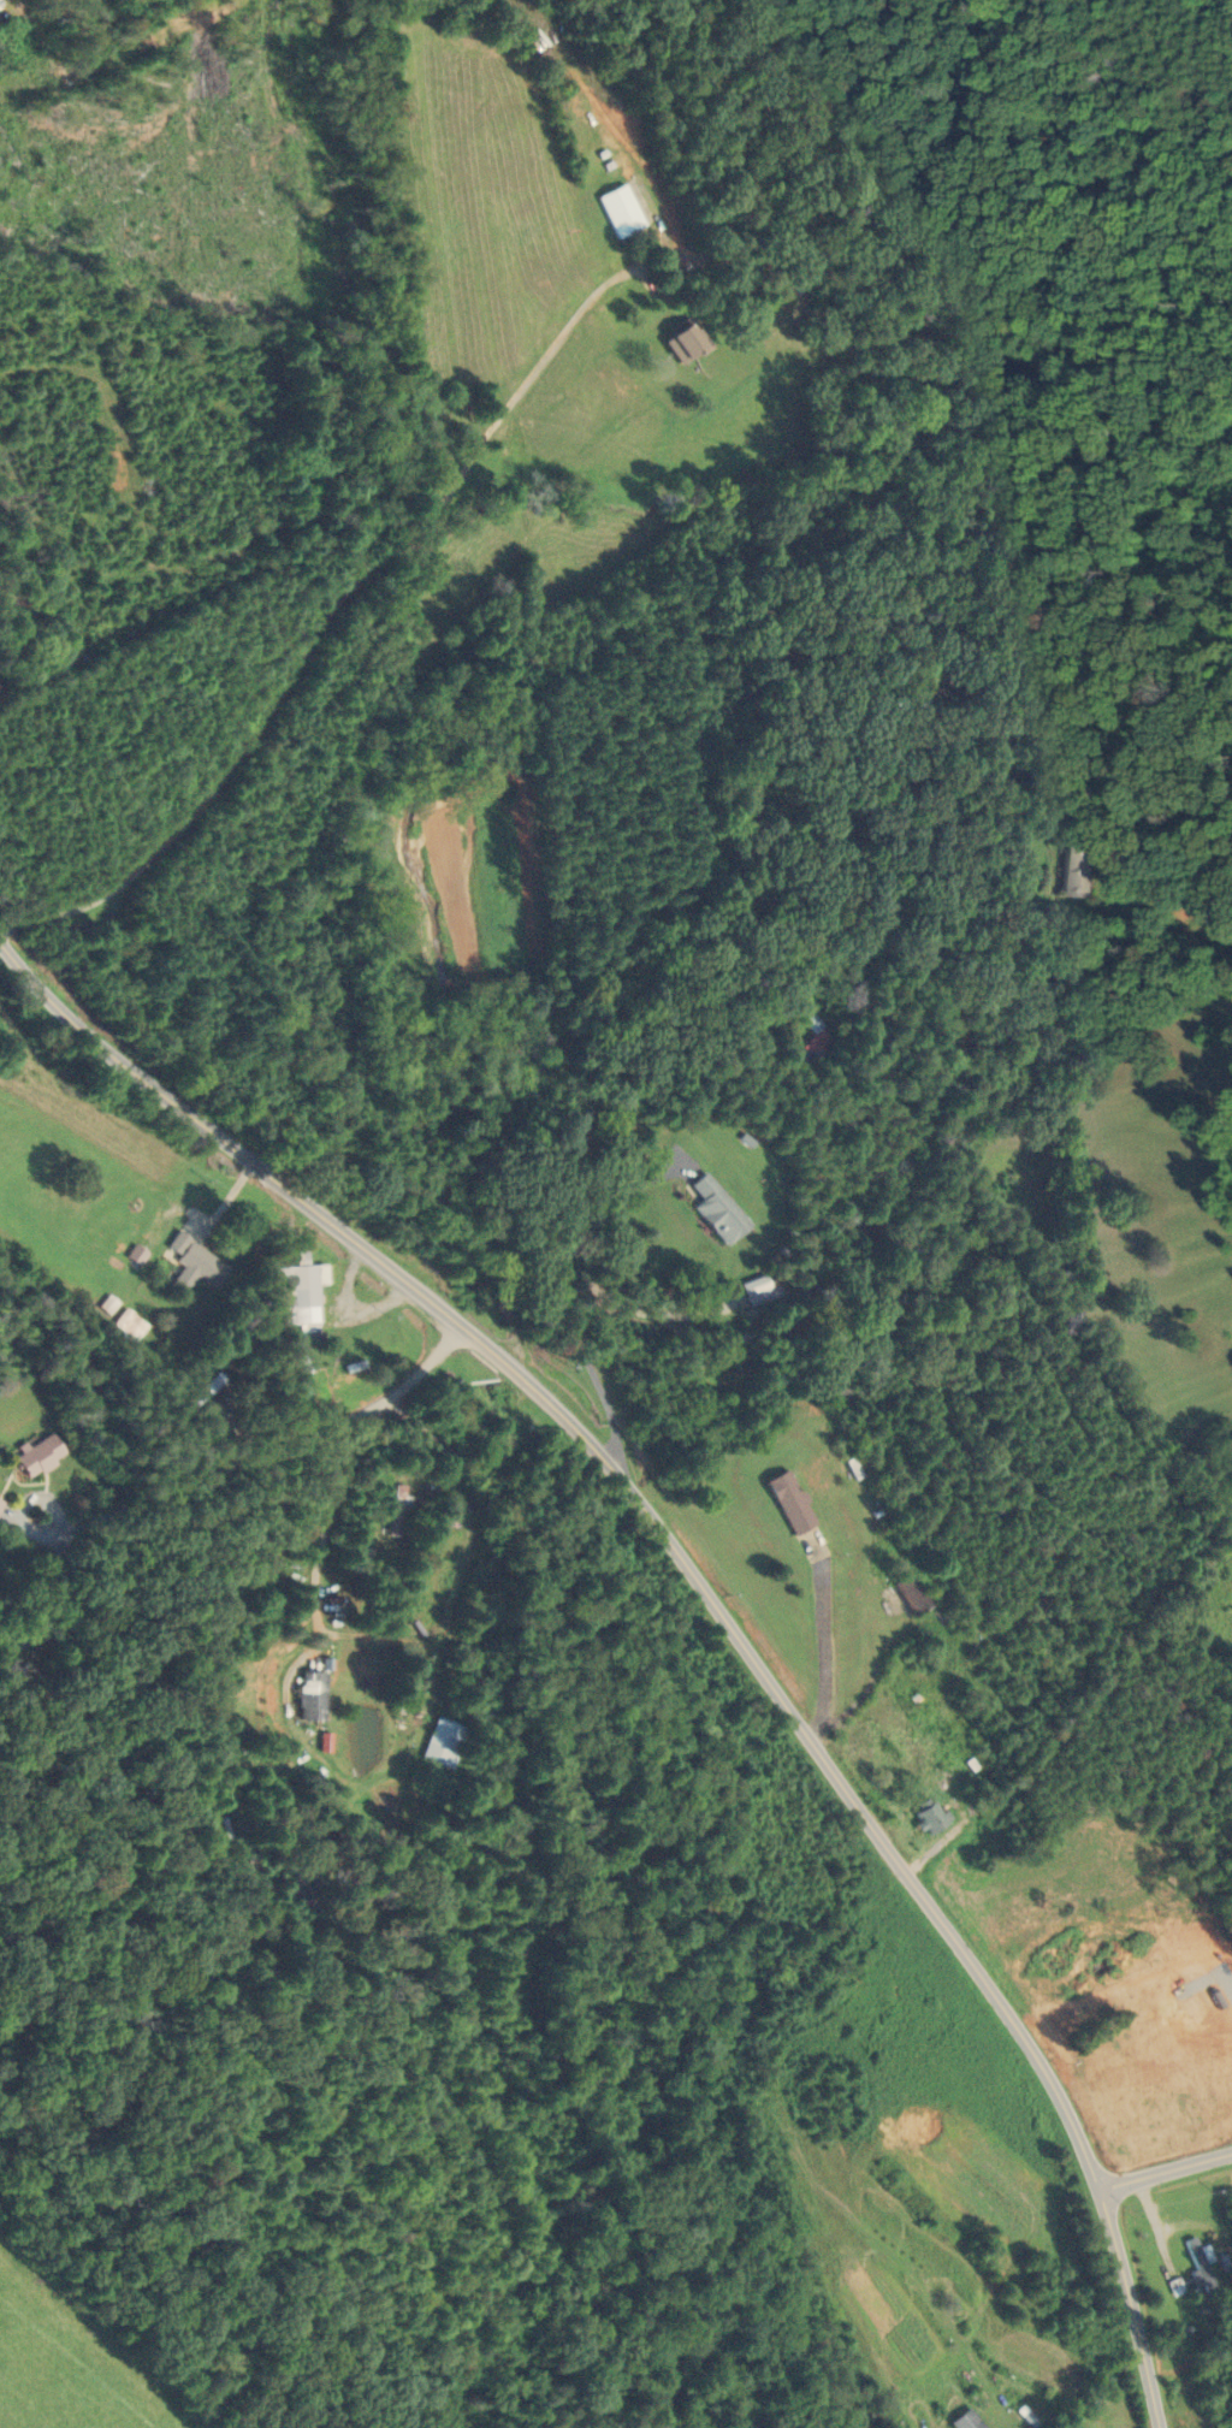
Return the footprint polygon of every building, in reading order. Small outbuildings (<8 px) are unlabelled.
[(644,225),(624,184),(595,198),(615,239),(644,225)] [(660,336),(674,365),(703,351),(690,322),(660,336)] [(1088,897),(1091,846),(1063,844),(1059,895),(1088,897)] [(781,1063),(795,1078),(826,1046),(812,1032),(781,1063)] [(705,1171),(687,1184),(700,1200),(691,1206),(709,1230),(718,1223),(730,1239),(747,1225),(705,1171)] [(174,1275),(188,1284),(195,1275),(211,1287),(225,1267),(177,1231),(161,1253),(180,1267),(174,1275)] [(147,1326),(126,1308),(106,1330),(127,1349),(147,1326)] [(815,1525),(789,1469),(765,1480),(791,1536),(815,1525)] [(915,1617),(935,1602),(912,1570),(891,1585),(915,1617)] [(300,1720),(322,1720),(322,1671),(300,1671),(300,1720)] [(452,1769),(466,1728),(434,1717),(420,1758),(452,1769)] [(910,1813),(926,1836),(948,1821),(932,1797),(910,1813)] [(1217,2291),(1196,2237),(1185,2241),(1206,2295),(1217,2291)] [(953,2427),(983,2427),(969,2408),(949,2422),(953,2427)]
